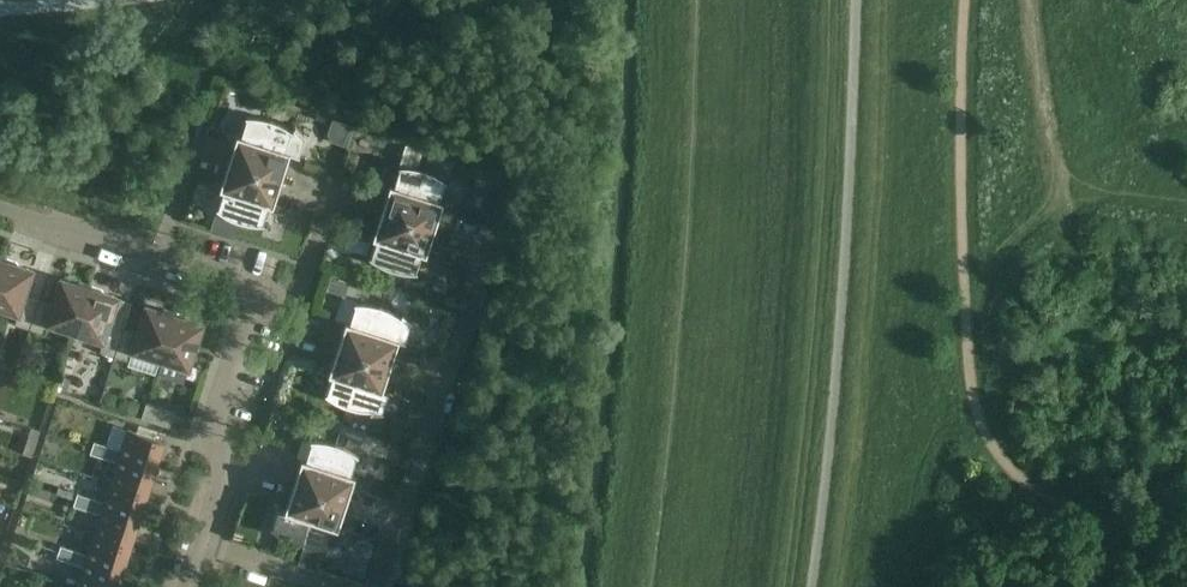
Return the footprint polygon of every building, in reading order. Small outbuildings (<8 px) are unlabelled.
[(255,170),(271,120),(267,118),(259,117),(252,116),(245,116),(245,118),(247,118),(241,136),(237,134),(236,137),(239,138),(237,146),(233,145),(228,161),(255,170)] [(299,156),(305,137),(306,136),(295,125),(291,129),(287,127),(281,124),(271,120),(255,170),(281,178),(287,162),(283,161),(286,153),(289,154),(290,153),(299,156)] [(239,220),(255,170),(228,161),(223,177),(226,178),(224,186),(220,185),(219,188),(224,189),(218,207),(217,206),(216,208),(222,212),(229,216),(239,220)] [(408,219),(424,169),(420,168),(412,166),(405,166),(398,166),(386,162),(380,181),(378,180),(378,181),(389,185),(389,187),(392,188),(390,196),(386,195),(381,211),(408,219)] [(408,219),(434,228),(440,212),(436,211),(439,203),(442,204),(443,201),(439,199),(445,182),(446,182),(447,181),(440,177),(434,173),(424,169),(408,219)] [(281,178),(255,170),(239,220),(243,221),(250,222),(258,223),(264,223),(284,230),(291,208),(270,201),(273,193),(276,194),(281,178)] [(346,249),(369,257),(375,261),(382,265),(392,269),(408,219),(381,211),(373,236),(352,229),(346,249)] [(408,219),(392,269),(396,270),(403,272),(411,273),(417,273),(417,271),(416,271),(422,253),(426,255),(427,252),(423,251),(426,243),(429,244),(434,228),(408,219)] [(29,329),(38,300),(24,296),(32,270),(19,265),(16,261),(5,258),(0,274),(0,308),(18,314),(14,325),(29,329)] [(38,300),(29,329),(44,334),(47,323),(75,332),(90,285),(79,282),(74,283),(61,279),(53,305),(38,300)] [(99,352),(114,357),(123,328),(109,323),(117,297),(104,293),(101,289),(90,285),(75,332),(103,341),(99,352)] [(346,333),(342,332),(337,347),(364,356),(380,306),(376,305),(368,303),(361,303),(354,303),(354,304),(356,304),(350,322),(346,321),(345,323),(348,325),(346,333)] [(132,351),(160,360),(175,313),(164,309),(159,310),(146,306),(138,332),(123,328),(114,357),(129,362),(132,351)] [(364,356),(390,365),(395,349),(392,348),(395,340),(398,341),(399,339),(404,341),(410,322),(411,322),(412,321),(402,314),(401,317),(396,314),(390,310),(383,307),(380,306),(364,356)] [(175,313),(160,360),(188,369),(202,324),(189,320),(186,316),(175,313)] [(327,394),(326,393),(325,394),(331,398),(338,402),(348,406),(364,356),(337,347),(332,363),(335,364),(333,373),(329,371),(328,374),(333,376),(327,394)] [(382,379),(385,381),(390,365),(364,356),(348,406),(352,407),(359,409),(367,409),(370,409),(370,413),(383,413),(383,411),(381,411),(388,392),(382,390),(383,389),(379,387),(382,379)] [(61,376),(57,391),(65,394),(70,379),(61,376)] [(116,410),(135,416),(139,403),(120,396),(116,410)] [(141,418),(169,427),(174,412),(146,403),(141,418)] [(118,456),(156,468),(165,441),(127,429),(118,456)] [(298,469),(293,485),(320,493),(336,443),(325,440),(318,440),(310,440),(310,441),(312,441),(306,459),(301,458),(301,461),(304,462),(301,470),(298,469)] [(100,457),(104,444),(94,441),(90,454),(100,457)] [(336,443),(320,493),(346,502),(351,486),(348,485),(351,477),(354,478),(355,475),(351,473),(356,456),(357,456),(358,455),(353,451),(347,448),(340,444),(336,443)] [(113,448),(104,444),(100,457),(109,460),(113,448)] [(118,456),(110,482),(148,494),(156,468),(118,456)] [(139,520),(148,494),(110,482),(101,508),(139,520)] [(284,533),(286,535),(293,539),(299,542),(304,543),(320,493),(293,485),(288,501),(291,502),(289,510),(285,509),(285,510),(278,508),(272,527),(271,526),(270,527),(281,536),(284,533)] [(83,509),(87,496),(77,493),(73,506),(83,509)] [(314,546),(322,547),(325,547),(326,551),(340,550),(340,548),(339,548),(345,529),(338,527),(339,526),(335,525),(338,517),(341,518),(346,502),(320,493),(304,543),(314,546)] [(18,498),(0,494),(0,517),(13,520),(18,498)] [(97,500),(87,496),(83,509),(93,512),(97,500)] [(101,508),(93,534),(131,546),(139,520),(101,508)] [(238,526),(234,538),(243,541),(247,528),(238,526)] [(93,534),(85,560),(122,572),(131,546),(93,534)] [(66,561),(70,548),(60,545),(56,558),(66,561)] [(80,552),(70,548),(66,561),(76,564),(80,552)] [(78,586),(118,586),(122,572),(85,560),(76,586),(78,586)]
